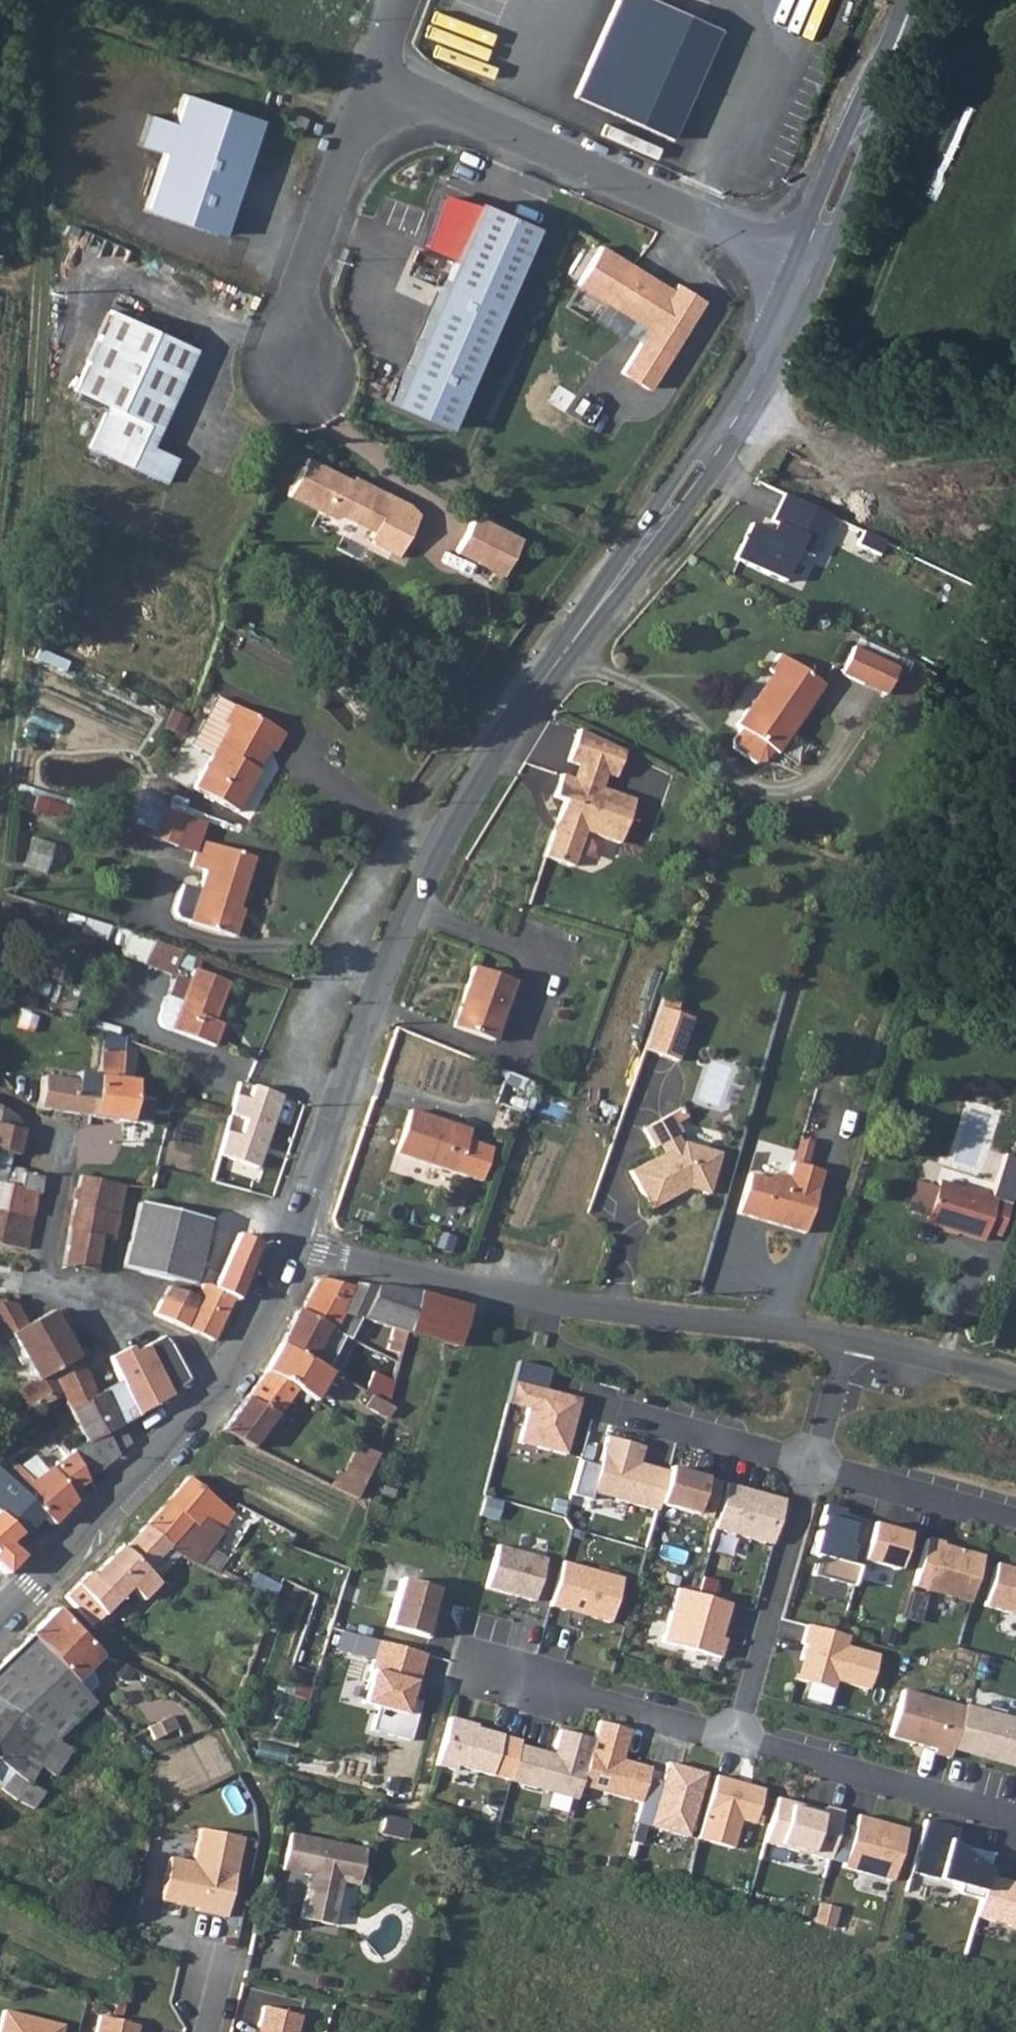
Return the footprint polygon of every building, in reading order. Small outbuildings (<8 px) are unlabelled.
[(658,0),(614,0),(570,94),(669,137),(719,27),(658,0)] [(263,119),(259,118),(187,92),(147,208),(222,235),(263,119)] [(387,397),(443,429),(536,232),(480,206),(441,195),(424,247),(455,258),(387,397)] [(657,290),(601,254),(577,291),(633,327),(646,308),(660,317),(648,337),(620,381),(645,397),(702,309),(677,292),(669,304),(655,294),(657,290)] [(69,386),(103,402),(113,407),(125,383),(151,328),(108,307),(92,338),(69,386)] [(646,308),(633,327),(648,337),(660,317),(646,308)] [(125,383),(113,407),(103,402),(102,405),(95,418),(89,431),(83,444),(86,445),(101,453),(116,460),(131,468),(158,482),(161,476),(165,467),(170,457),(154,449),(144,445),(184,363),(192,348),(151,328),(125,383)] [(301,457),(282,495),(328,519),(335,516),(366,532),(369,543),(396,555),(416,514),(408,503),(370,489),(356,481),(354,485),(346,480),(301,457)] [(828,518),(781,496),(771,518),(774,524),(770,532),(749,522),(732,558),(782,581),(798,548),(811,554),(828,518)] [(471,519),(451,556),(497,581),(517,544),(471,519)] [(887,701),(901,673),(856,651),(842,678),(887,701)] [(825,689),(780,657),(767,675),(771,677),(777,681),(759,706),(753,702),(736,727),(741,731),(733,742),(734,751),(756,766),(764,764),(772,753),(777,756),(825,689)] [(759,706),(777,681),(771,677),(753,702),(759,706)] [(209,761),(192,795),(236,817),(257,775),(251,771),(260,751),(270,755),(279,736),(211,702),(188,751),(209,761)] [(622,750),(577,728),(566,758),(575,762),(604,773),(613,776),(622,750)] [(575,762),(570,776),(599,787),(604,773),(575,762)] [(561,798),(541,853),(570,862),(582,829),(616,842),(631,799),(599,787),(570,776),(559,772),(550,794),(561,798)] [(153,834),(161,808),(162,803),(142,796),(136,813),(126,810),(121,825),(149,833),(153,834)] [(152,840),(175,848),(185,816),(161,808),(153,834),(152,840)] [(40,872),(49,844),(28,837),(20,866),(40,872)] [(205,873),(189,924),(234,939),(241,917),(237,916),(255,858),(199,842),(191,867),(205,873)] [(154,938),(147,962),(176,971),(183,947),(154,938)] [(490,1040),(510,982),(471,968),(450,1026),(490,1040)] [(225,991),(229,982),(194,970),(190,981),(225,991)] [(216,1045),(223,1024),(215,1021),(225,991),(190,981),(182,1002),(173,1030),(216,1045)] [(677,998),(663,994),(657,1010),(671,1015),(677,998)] [(165,1027),(173,1030),(182,1002),(168,997),(161,1018),(165,1027)] [(671,1015),(657,1010),(642,1052),(675,1064),(690,1022),(671,1015)] [(106,1053),(98,1052),(93,1078),(92,1085),(106,1053)] [(92,1085),(86,1117),(125,1124),(132,1084),(117,1081),(121,1056),(106,1053),(92,1085)] [(86,1117),(92,1085),(72,1082),(43,1076),(43,1073),(34,1070),(31,1084),(41,1086),(37,1107),(80,1116),(86,1117)] [(92,1085),(93,1078),(73,1074),(72,1082),(92,1085)] [(230,1114),(244,1119),(238,1137),(224,1132),(216,1155),(255,1169),(280,1096),(254,1087),(249,1101),(236,1096),(230,1114)] [(130,1098),(127,1120),(146,1122),(148,1100),(130,1098)] [(21,1189),(24,1172),(25,1170),(8,1166),(11,1154),(20,1156),(24,1131),(14,1116),(0,1108),(0,1109),(0,1184),(21,1189)] [(471,1132),(412,1112),(398,1155),(457,1174),(471,1132)] [(677,1115),(666,1121),(671,1131),(682,1125),(677,1115)] [(684,1196),(704,1201),(716,1161),(678,1150),(676,1151),(671,1143),(677,1140),(671,1131),(666,1121),(638,1137),(649,1156),(653,1153),(658,1162),(625,1180),(646,1217),(684,1196)] [(118,1172),(86,1165),(84,1178),(116,1184),(118,1172)] [(741,1182),(732,1219),(798,1237),(815,1176),(785,1167),(780,1184),(769,1181),(759,1187),(741,1182)] [(33,1217),(37,1195),(40,1195),(44,1177),(24,1172),(21,1189),(0,1184),(0,1211),(33,1217)] [(116,1184),(84,1178),(78,1177),(74,1208),(121,1216),(126,1186),(116,1184)] [(901,1216),(920,1222),(930,1193),(911,1187),(901,1216)] [(1003,1208),(932,1187),(930,1193),(920,1222),(919,1228),(975,1245),(978,1234),(993,1239),(1003,1208)] [(164,1246),(171,1213),(138,1206),(131,1239),(164,1246)] [(63,1264),(95,1271),(102,1236),(117,1239),(121,1216),(74,1208),(72,1218),(63,1264)] [(33,1217),(0,1211),(0,1245),(27,1250),(33,1217)] [(217,1224),(171,1213),(164,1246),(168,1247),(194,1253),(211,1256),(217,1224)] [(219,1274),(213,1288),(231,1298),(244,1304),(254,1279),(247,1275),(259,1248),(236,1235),(219,1274)] [(158,1278),(164,1246),(131,1239),(125,1270),(158,1278)] [(168,1247),(164,1246),(158,1278),(161,1278),(168,1247)] [(194,1253),(168,1247),(161,1278),(187,1284),(194,1253)] [(296,1312),(279,1345),(312,1363),(319,1347),(336,1355),(349,1329),(351,1326),(352,1321),(351,1317),(407,1335),(419,1293),(374,1284),(372,1290),(354,1285),(352,1290),(315,1278),(299,1313),(296,1312)] [(231,1298),(213,1288),(203,1283),(197,1298),(192,1312),(162,1300),(156,1316),(212,1340),(231,1298)] [(162,1300),(192,1312),(197,1298),(168,1286),(162,1300)] [(468,1303),(428,1295),(419,1293),(407,1335),(443,1347),(456,1350),(468,1303)] [(13,1326),(18,1305),(0,1302),(0,1330),(8,1332),(8,1333),(10,1337),(13,1326)] [(13,1326),(21,1328),(27,1322),(24,1319),(20,1309),(18,1305),(13,1326)] [(78,1362),(77,1360),(52,1314),(30,1326),(27,1322),(21,1328),(51,1378),(78,1362)] [(13,1326),(10,1337),(43,1394),(47,1401),(51,1400),(49,1397),(59,1392),(51,1378),(21,1328),(13,1326)] [(548,1332),(536,1329),(533,1341),(544,1344),(548,1332)] [(8,1333),(8,1332),(0,1330),(0,1338),(8,1333)] [(155,1383),(161,1379),(182,1365),(168,1336),(140,1350),(155,1383)] [(279,1345),(263,1371),(297,1390),(314,1401),(326,1381),(338,1388),(343,1380),(328,1371),(312,1363),(279,1345)] [(328,1371),(336,1355),(319,1347),(312,1363),(328,1371)] [(108,1361),(122,1389),(144,1377),(132,1353),(130,1349),(108,1361)] [(132,1353),(144,1377),(122,1389),(135,1415),(170,1397),(161,1379),(155,1383),(140,1350),(132,1353)] [(551,1366),(518,1358),(506,1399),(528,1405),(519,1439),(565,1451),(580,1396),(545,1387),(551,1366)] [(61,1396),(88,1381),(83,1369),(78,1362),(51,1378),(59,1392),(61,1396)] [(289,1398),(297,1390),(263,1371),(221,1434),(252,1449),(263,1431),(275,1414),(289,1398)] [(88,1381),(61,1396),(69,1412),(96,1397),(88,1381)] [(118,1424),(135,1415),(122,1389),(109,1395),(104,1398),(118,1424)] [(28,1408),(47,1401),(43,1394),(25,1401),(28,1408)] [(119,1448),(127,1443),(118,1424),(104,1398),(102,1394),(96,1397),(69,1412),(84,1441),(85,1444),(104,1434),(115,1456),(121,1451),(119,1448)] [(382,1401),(371,1395),(364,1408),(375,1413),(382,1401)] [(104,1434),(85,1444),(99,1471),(115,1456),(104,1434)] [(657,1501),(666,1468),(648,1463),(647,1469),(635,1465),(641,1444),(605,1434),(589,1489),(655,1507),(657,1501)] [(81,1442),(88,1455),(97,1472),(99,1471),(85,1444),(84,1441),(81,1442)] [(76,1462),(88,1455),(81,1442),(79,1443),(75,1445),(73,1449),(72,1453),(76,1462)] [(336,1470),(330,1468),(323,1484),(349,1497),(371,1453),(350,1442),(336,1470)] [(76,1462),(72,1453),(70,1452),(47,1469),(68,1497),(86,1482),(76,1462)] [(32,1482),(47,1469),(41,1462),(35,1455),(21,1469),(32,1482)] [(86,1482),(97,1472),(88,1455),(76,1462),(86,1482)] [(32,1482),(21,1469),(15,1462),(3,1474),(45,1517),(53,1525),(74,1504),(68,1497),(47,1469),(32,1482)] [(719,1479),(667,1464),(666,1468),(657,1501),(709,1515),(719,1479)] [(16,1538),(20,1541),(33,1528),(45,1517),(3,1474),(0,1471),(0,1521),(16,1538)] [(177,1555),(198,1566),(225,1530),(221,1527),(231,1512),(187,1478),(144,1526),(170,1552),(177,1555)] [(784,1497),(727,1481),(714,1526),(771,1542),(784,1497)] [(861,1554),(871,1518),(852,1512),(850,1519),(840,1516),(843,1505),(824,1499),(810,1547),(818,1549),(812,1569),(853,1580),(861,1554)] [(53,1525),(45,1517),(33,1528),(42,1537),(53,1525)] [(907,1527),(871,1518),(861,1554),(897,1564),(907,1527)] [(16,1538),(0,1521),(0,1567),(6,1572),(21,1557),(9,1545),(16,1538)] [(90,1579),(116,1603),(129,1588),(144,1602),(160,1585),(154,1580),(177,1555),(170,1552),(144,1526),(123,1549),(120,1547),(90,1579)] [(944,1538),(927,1533),(914,1580),(969,1595),(982,1551),(943,1540),(944,1538)] [(545,1558),(497,1544),(485,1587),(534,1600),(545,1558)] [(622,1576),(562,1560),(549,1604),(565,1608),(566,1605),(584,1610),(583,1613),(610,1621),(622,1576)] [(996,1560),(984,1602),(1015,1611),(1015,1566),(996,1560)] [(106,1614),(116,1603),(90,1579),(84,1574),(75,1586),(106,1614)] [(431,1620),(426,1619),(429,1607),(435,1588),(398,1578),(385,1625),(428,1637),(433,1620),(431,1620)] [(729,1601),(676,1586),(661,1639),(719,1655),(724,1636),(716,1633),(717,1627),(721,1628),(729,1601)] [(27,1637),(69,1677),(94,1647),(76,1632),(55,1607),(27,1637)] [(434,1608),(429,1607),(426,1619),(431,1620),(434,1608)] [(848,1633),(807,1620),(802,1639),(805,1640),(801,1655),(805,1656),(799,1675),(833,1685),(835,1676),(868,1686),(878,1651),(845,1642),(848,1633)] [(355,1634),(340,1630),(335,1649),(349,1653),(355,1634)] [(376,1640),(355,1634),(349,1653),(371,1659),(376,1640)] [(56,1740),(93,1701),(80,1687),(73,1680),(69,1677),(27,1637),(0,1664),(0,1761),(4,1764),(13,1769),(1,1787),(19,1799),(41,1764),(56,1740)] [(416,1683),(424,1653),(376,1640),(371,1659),(361,1702),(376,1706),(370,1729),(408,1739),(419,1701),(407,1698),(412,1682),(416,1683)] [(805,1656),(801,1655),(795,1674),(799,1675),(805,1656)] [(111,1670),(119,1676),(129,1664),(120,1659),(111,1670)] [(951,1746),(962,1705),(901,1687),(888,1733),(933,1746),(932,1751),(948,1755),(951,1746)] [(951,1746),(1015,1764),(1015,1718),(963,1703),(962,1705),(951,1746)] [(169,1733),(175,1741),(184,1735),(178,1725),(183,1721),(180,1716),(174,1720),(170,1714),(156,1723),(164,1736),(169,1733)] [(467,1722),(448,1717),(435,1765),(454,1770),(456,1765),(509,1780),(509,1778),(519,1742),(520,1740),(502,1735),(467,1725),(467,1722)] [(628,1727),(597,1718),(592,1736),(579,1783),(639,1799),(644,1782),(645,1775),(648,1764),(619,1757),(628,1727)] [(579,1783),(592,1736),(558,1727),(550,1755),(542,1753),(544,1749),(519,1742),(509,1778),(517,1780),(575,1797),(579,1783)] [(704,1770),(665,1760),(660,1780),(658,1786),(644,1782),(639,1799),(634,1818),(687,1833),(704,1770)] [(745,1781),(715,1773),(697,1836),(732,1845),(740,1817),(753,1821),(762,1789),(744,1784),(745,1781)] [(660,1780),(645,1775),(644,1782),(658,1786),(660,1780)] [(801,1804),(775,1796),(763,1841),(829,1859),(830,1855),(840,1818),(842,1810),(825,1805),(824,1810),(808,1806),(807,1810),(800,1808),(801,1804)] [(892,1879),(905,1828),(855,1814),(854,1822),(844,1858),(842,1866),(892,1879)] [(854,1822),(840,1818),(830,1855),(844,1858),(854,1822)] [(985,1873),(991,1852),(960,1844),(958,1849),(951,1842),(955,1827),(923,1818),(908,1872),(958,1885),(956,1891),(979,1897),(985,1873)] [(167,1856),(157,1901),(192,1908),(192,1912),(226,1919),(243,1838),(196,1828),(189,1860),(167,1856)] [(355,1890),(364,1854),(287,1837),(279,1873),(307,1879),(297,1922),(329,1929),(339,1886),(355,1890)] [(985,1873),(979,1897),(974,1914),(1015,1926),(1015,1887),(1004,1884),(1006,1879),(985,1873)] [(253,2031),(293,2031),(297,2015),(259,2006),(253,2031)] [(0,2017),(0,2031),(60,2031),(61,2027),(1,2012),(0,2017)] [(128,2023),(95,2016),(91,2031),(126,2031),(128,2023)]
